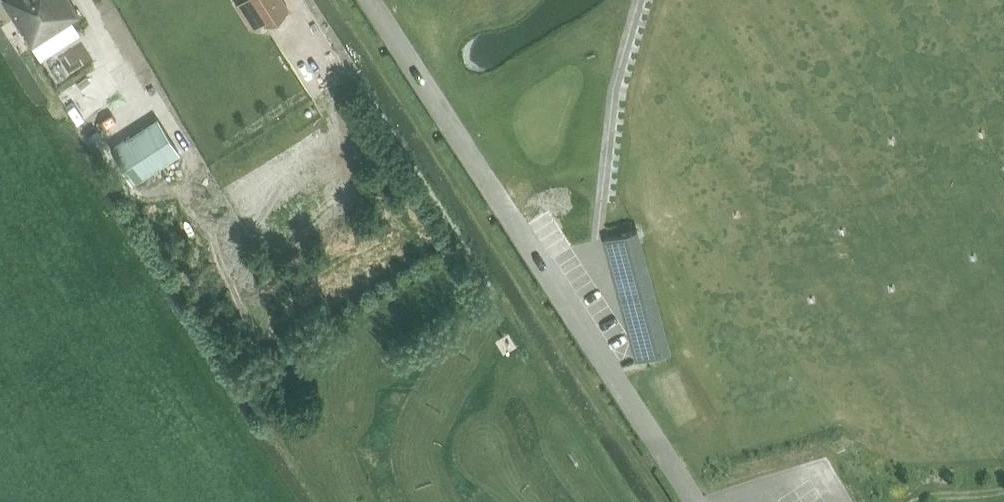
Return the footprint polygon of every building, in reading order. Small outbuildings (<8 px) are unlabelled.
[(23,32),(33,47),(41,60),(81,34),(73,21),(80,17),(69,0),(2,0),(23,32)] [(263,21),(266,24),(289,9),(283,0),(250,0),(263,21)] [(156,118),(110,148),(132,182),(178,152),(156,118)] [(605,241),(637,359),(672,349),(640,231),(605,241)]
